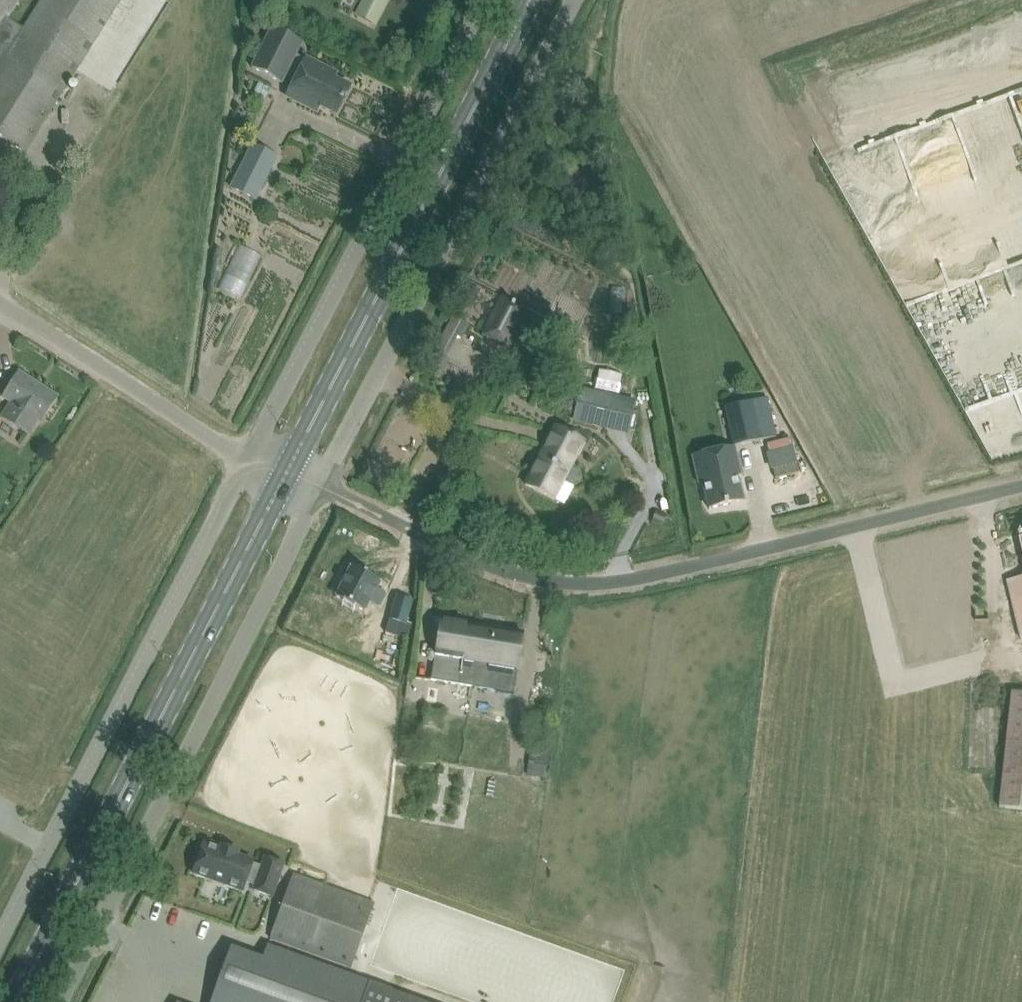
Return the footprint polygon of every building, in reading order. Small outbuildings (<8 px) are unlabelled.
[(119,0),(39,0),(22,28),(7,18),(18,0),(0,0),(0,138),(24,152),(119,0)] [(353,14),(373,23),(384,0),(361,0),(353,14)] [(271,25),(250,67),(281,83),(286,74),(293,78),(303,58),(296,54),(302,42),(271,25)] [(336,73),(329,70),(304,57),(293,78),(285,95),(317,111),(319,106),(336,115),(350,87),(333,79),(336,73)] [(258,81),(253,92),(264,99),(270,88),(258,81)] [(276,155),(251,143),(229,186),(255,199),(276,155)] [(246,301),(268,257),(246,247),(225,291),(246,301)] [(482,333),(509,345),(519,325),(537,334),(544,319),(527,310),(528,307),(501,294),(482,333)] [(454,332),(460,320),(451,316),(445,328),(454,332)] [(38,419),(41,421),(56,397),(18,373),(3,397),(9,401),(0,415),(0,417),(28,435),(38,419)] [(572,421),(628,434),(637,400),(580,387),(572,421)] [(765,398),(722,409),(731,446),(774,436),(765,398)] [(555,426),(525,485),(553,499),(563,481),(571,486),(579,471),(570,466),(583,441),(555,426)] [(713,458),(718,479),(703,482),(704,490),(709,509),(742,501),(730,454),(713,458)] [(658,512),(653,522),(661,525),(666,515),(658,512)] [(381,581),(351,566),(335,597),(365,612),(369,603),(379,607),(386,593),(377,589),(381,581)] [(388,624),(385,633),(409,640),(413,641),(415,624),(410,624),(414,598),(419,573),(413,571),(404,597),(396,595),(388,624)] [(1007,580),(1012,600),(1021,639),(1021,577),(1007,580)] [(513,693),(519,653),(523,633),(441,620),(437,640),(431,680),(513,693)] [(339,636),(351,641),(357,629),(345,623),(339,636)] [(330,636),(325,646),(335,652),(340,642),(330,636)] [(1021,808),(1021,692),(1010,691),(1002,769),(998,806),(1021,808)] [(542,767),(539,779),(552,782),(555,770),(542,767)] [(204,843),(193,873),(242,891),(245,882),(255,885),(253,889),(272,896),(283,864),(265,857),(262,866),(252,862),(253,860),(237,855),(238,851),(221,845),(220,849),(204,843)] [(292,874),(269,937),(350,967),(373,905),(292,874)] [(260,942),(239,1001),(242,1001),(425,1001),(260,942)]
